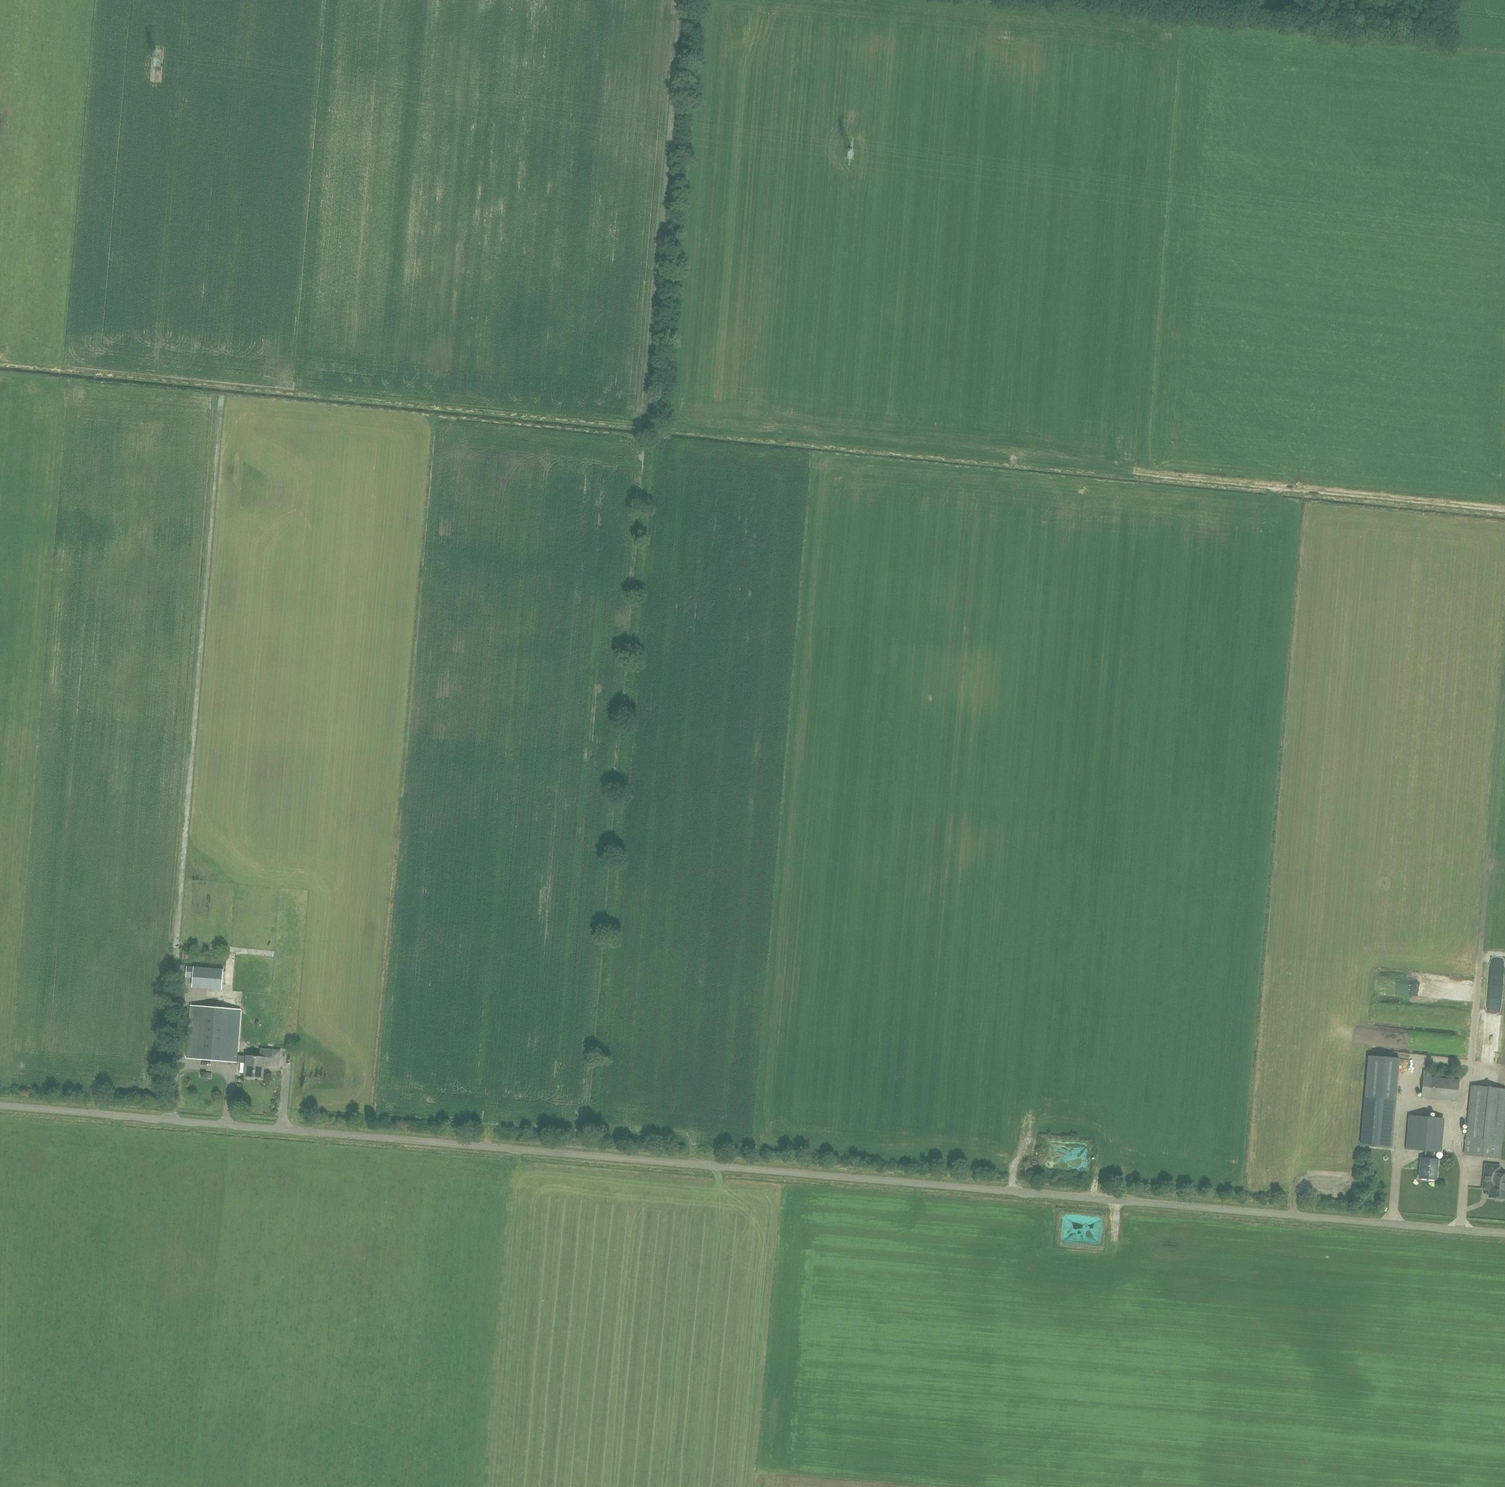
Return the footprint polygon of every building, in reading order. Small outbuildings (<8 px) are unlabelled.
[(194,967),(187,966),(186,977),(193,978),(192,988),(223,990),(224,969),(194,967)] [(261,1056),(237,1054),(241,1009),(191,1005),(187,1058),(237,1062),(247,1062),(246,1075),(263,1076),(264,1064),(267,1064),(267,1065),(279,1066),(280,1056),(279,1056),(280,1050),(261,1048),(261,1056)] [(1361,1144),(1391,1147),(1399,1059),(1369,1056),(1361,1144)] [(1457,1100),(1459,1079),(1431,1077),(1432,1070),(1424,1070),(1423,1076),(1421,1096),(1457,1100)] [(1504,1109),(1504,1088),(1472,1085),(1465,1154),(1500,1158),(1504,1109)] [(1441,1152),(1445,1118),(1409,1115),(1406,1149),(1425,1150),(1425,1158),(1421,1158),(1419,1178),(1436,1179),(1438,1159),(1433,1159),(1434,1151),(1441,1152)] [(1485,1181),(1484,1190),(1491,1190),(1490,1197),(1496,1198),(1497,1200),(1502,1200),(1503,1199),(1504,1199),(1504,1175),(1499,1174),(1500,1166),(1496,1166),(1486,1165),(1485,1181)]
